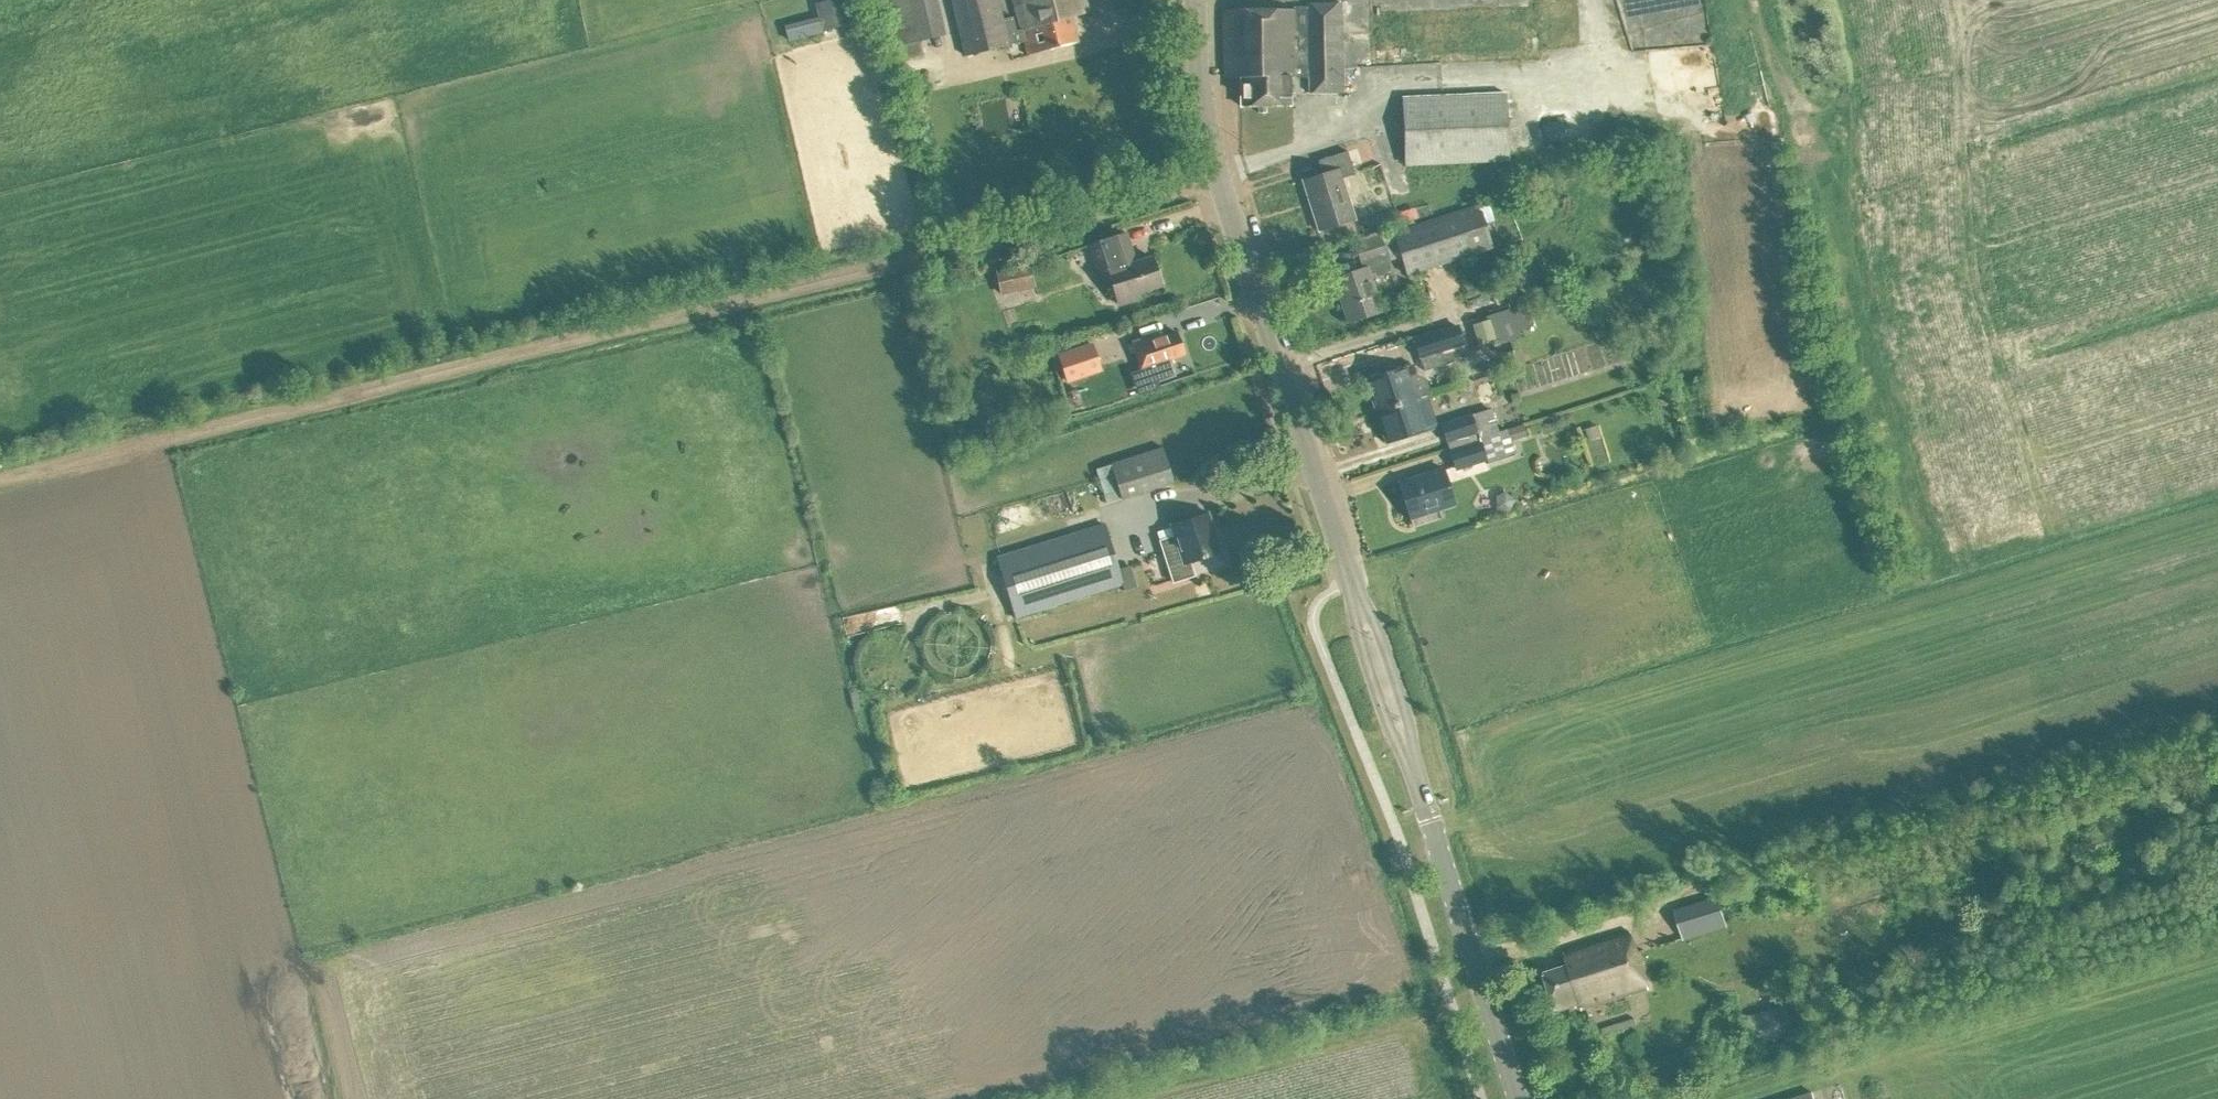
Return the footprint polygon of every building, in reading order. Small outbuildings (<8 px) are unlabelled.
[(814,3),(817,19),(781,27),(784,41),(847,26),(841,0),(827,0),(814,3)] [(965,57),(1008,46),(1024,42),(1028,56),(1077,44),(1070,18),(1087,13),(1084,0),(1013,0),(1020,30),(1015,31),(1011,17),(1001,20),(996,0),(951,0),(965,57)] [(1307,11),(1223,12),(1223,78),(1240,78),(1240,107),(1290,106),(1289,78),(1308,78),(1308,94),(1342,93),(1341,5),(1307,6),(1307,11)] [(1504,94),(1403,99),(1406,167),(1508,162),(1504,94)] [(1347,152),(1317,161),(1322,176),(1301,183),(1316,230),(1354,218),(1341,179),(1354,175),(1347,152)] [(1458,214),(1394,233),(1407,277),(1471,257),(1458,214)] [(1125,234),(1088,245),(1100,283),(1109,280),(1118,306),(1139,298),(1137,293),(1160,286),(1151,258),(1135,263),(1125,234)] [(1392,273),(1381,237),(1355,245),(1362,270),(1332,279),(1347,323),(1381,312),(1371,280),(1392,273)] [(995,270),(1000,295),(1034,289),(1029,263),(995,270)] [(1494,340),(1489,320),(1470,325),(1476,345),(1494,340)] [(1457,327),(1414,341),(1424,371),(1466,358),(1457,327)] [(1159,333),(1131,343),(1142,375),(1155,371),(1153,365),(1184,355),(1176,333),(1161,339),(1159,333)] [(1092,343),(1057,355),(1066,383),(1101,371),(1092,343)] [(1405,368),(1365,381),(1375,412),(1415,399),(1405,368)] [(1425,431),(1415,399),(1375,412),(1385,444),(1425,431)] [(1440,425),(1447,447),(1498,430),(1491,409),(1440,425)] [(1599,426),(1586,429),(1589,441),(1602,437),(1599,426)] [(1498,430),(1447,447),(1455,469),(1486,459),(1487,464),(1514,456),(1505,429),(1498,432),(1498,430)] [(1162,448),(1094,470),(1105,506),(1173,483),(1162,448)] [(1442,469),(1398,483),(1410,520),(1454,506),(1442,469)] [(1496,497),(1496,509),(1507,512),(1513,501),(1504,493),(1496,497)] [(1207,514),(1170,525),(1174,537),(1159,541),(1172,583),(1193,576),(1189,563),(1220,554),(1207,514)] [(1103,526),(996,559),(1014,618),(1121,585),(1103,526)] [(1730,891),(1684,905),(1693,935),(1739,921),(1730,891)] [(1544,974),(1556,1011),(1580,1004),(1582,1010),(1649,989),(1631,932),(1564,953),(1568,966),(1544,974)] [(1787,1014),(1752,1025),(1758,1044),(1793,1033),(1787,1014)]
